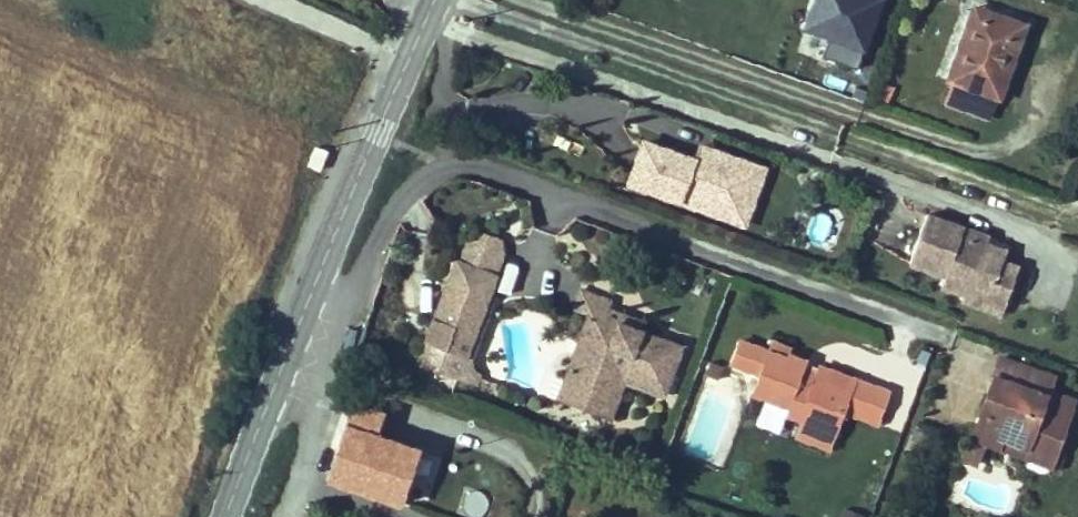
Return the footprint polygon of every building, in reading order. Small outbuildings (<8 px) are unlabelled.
[(827,40),(820,58),(859,71),(885,0),(812,0),(801,31),(827,40)] [(974,7),(972,14),(993,22),(996,15),(974,7)] [(1024,25),(996,15),(993,22),(972,14),(948,79),(954,81),(946,102),(988,117),(996,97),(998,97),(1024,25)] [(696,161),(644,142),(629,183),(744,224),(763,168),(713,150),(707,165),(696,161)] [(701,146),(696,161),(707,165),(713,150),(701,146)] [(962,226),(926,213),(909,263),(945,276),(941,286),(963,294),(967,283),(1007,297),(1018,266),(1002,261),(1006,250),(986,242),(960,233),(962,226)] [(986,242),(989,236),(962,226),(960,233),(986,242)] [(460,245),(447,278),(490,294),(502,260),(460,245)] [(490,294),(447,278),(417,362),(477,384),(481,375),(463,368),(490,294)] [(963,294),(961,299),(1001,313),(1007,297),(967,283),(963,294)] [(574,307),(588,312),(564,378),(597,390),(590,409),(611,417),(625,378),(664,393),(672,371),(681,346),(642,331),(603,317),(606,307),(609,300),(580,289),(574,307)] [(606,307),(603,317),(642,331),(646,322),(606,307)] [(348,327),(342,347),(349,350),(356,329),(348,327)] [(760,368),(751,393),(788,406),(785,414),(800,419),(794,436),(830,449),(844,411),(877,423),(889,391),(788,354),(791,347),(771,340),(768,347),(739,336),(731,358),(760,368)] [(1047,390),(1052,375),(1000,357),(993,376),(1045,394),(1047,390)] [(709,361),(704,374),(718,379),(722,366),(709,361)] [(664,393),(674,395),(681,374),(672,371),(664,393)] [(1045,394),(993,376),(971,437),(984,441),(998,447),(1001,438),(1054,457),(1075,400),(1047,390),(1045,394)] [(597,390),(564,378),(557,396),(590,409),(597,390)] [(385,414),(351,402),(326,479),(400,503),(418,450),(377,437),(385,414)] [(976,463),(984,441),(971,437),(963,458),(976,463)] [(998,447),(1051,466),(1054,457),(1001,438),(998,447)] [(845,508),(841,516),(866,516),(845,508)]
